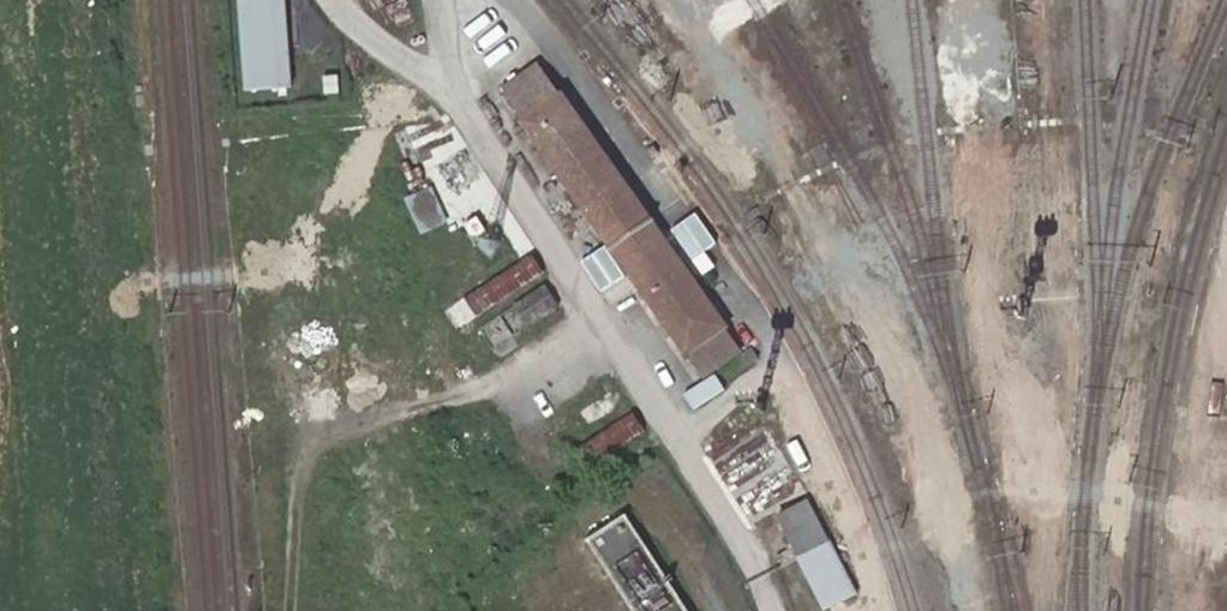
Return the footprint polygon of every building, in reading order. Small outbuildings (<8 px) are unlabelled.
[(248,88),(298,83),(290,0),(239,0),(248,88)] [(531,65),(494,91),(517,123),(554,97),(531,65)] [(517,123),(515,124),(679,361),(682,359),(720,332),(723,331),(558,94),(554,97),(517,123)] [(697,255),(719,239),(698,210),(676,227),(697,255)] [(481,314),(547,270),(535,252),(468,296),(481,314)] [(552,308),(538,288),(508,308),(522,328),(552,308)] [(720,332),(682,359),(698,382),(735,354),(720,332)] [(716,384),(724,397),(754,377),(746,364),(716,384)] [(770,518),(792,559),(823,543),(802,500),(770,518)] [(597,530),(636,610),(682,610),(635,512),(597,530)]
